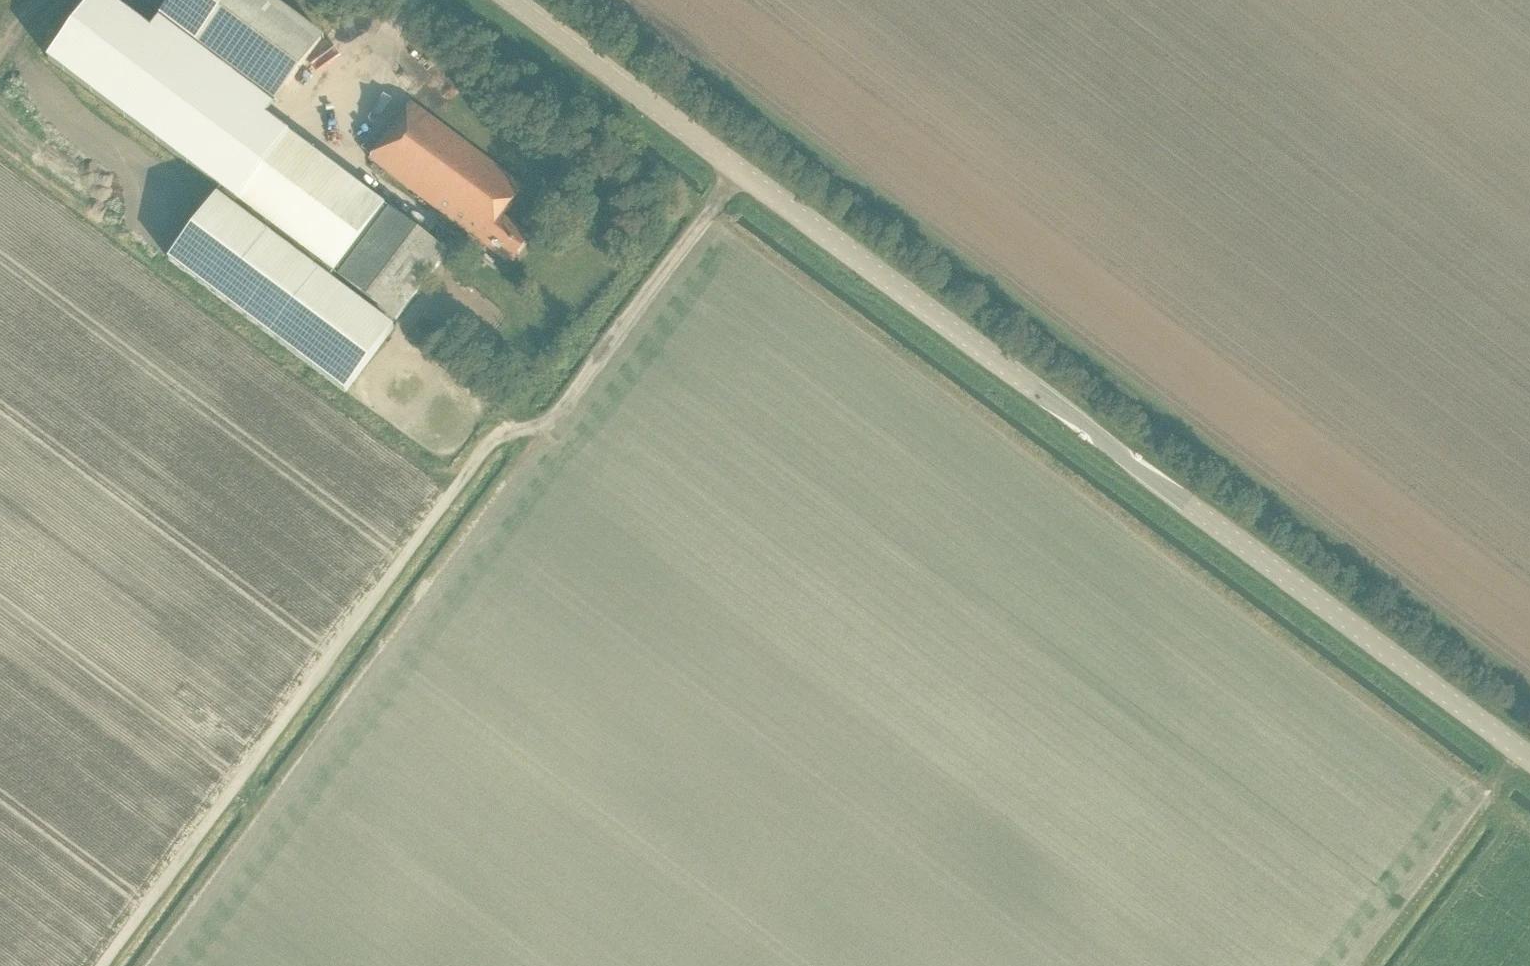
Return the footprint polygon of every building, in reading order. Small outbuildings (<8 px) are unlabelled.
[(50,60),(239,201),(290,134),(267,117),(277,103),(161,17),(151,31),(110,0),(95,0),(50,60)] [(273,0),(174,0),(161,17),(277,103),(325,38),(273,0)] [(533,238),(505,218),(527,187),(412,103),(370,160),(508,263),(510,261),(514,263),(533,238)] [(449,253),(290,134),(239,201),(234,208),(218,196),(170,261),(348,394),(396,329),(331,282),(336,276),(399,322),(449,253)]
